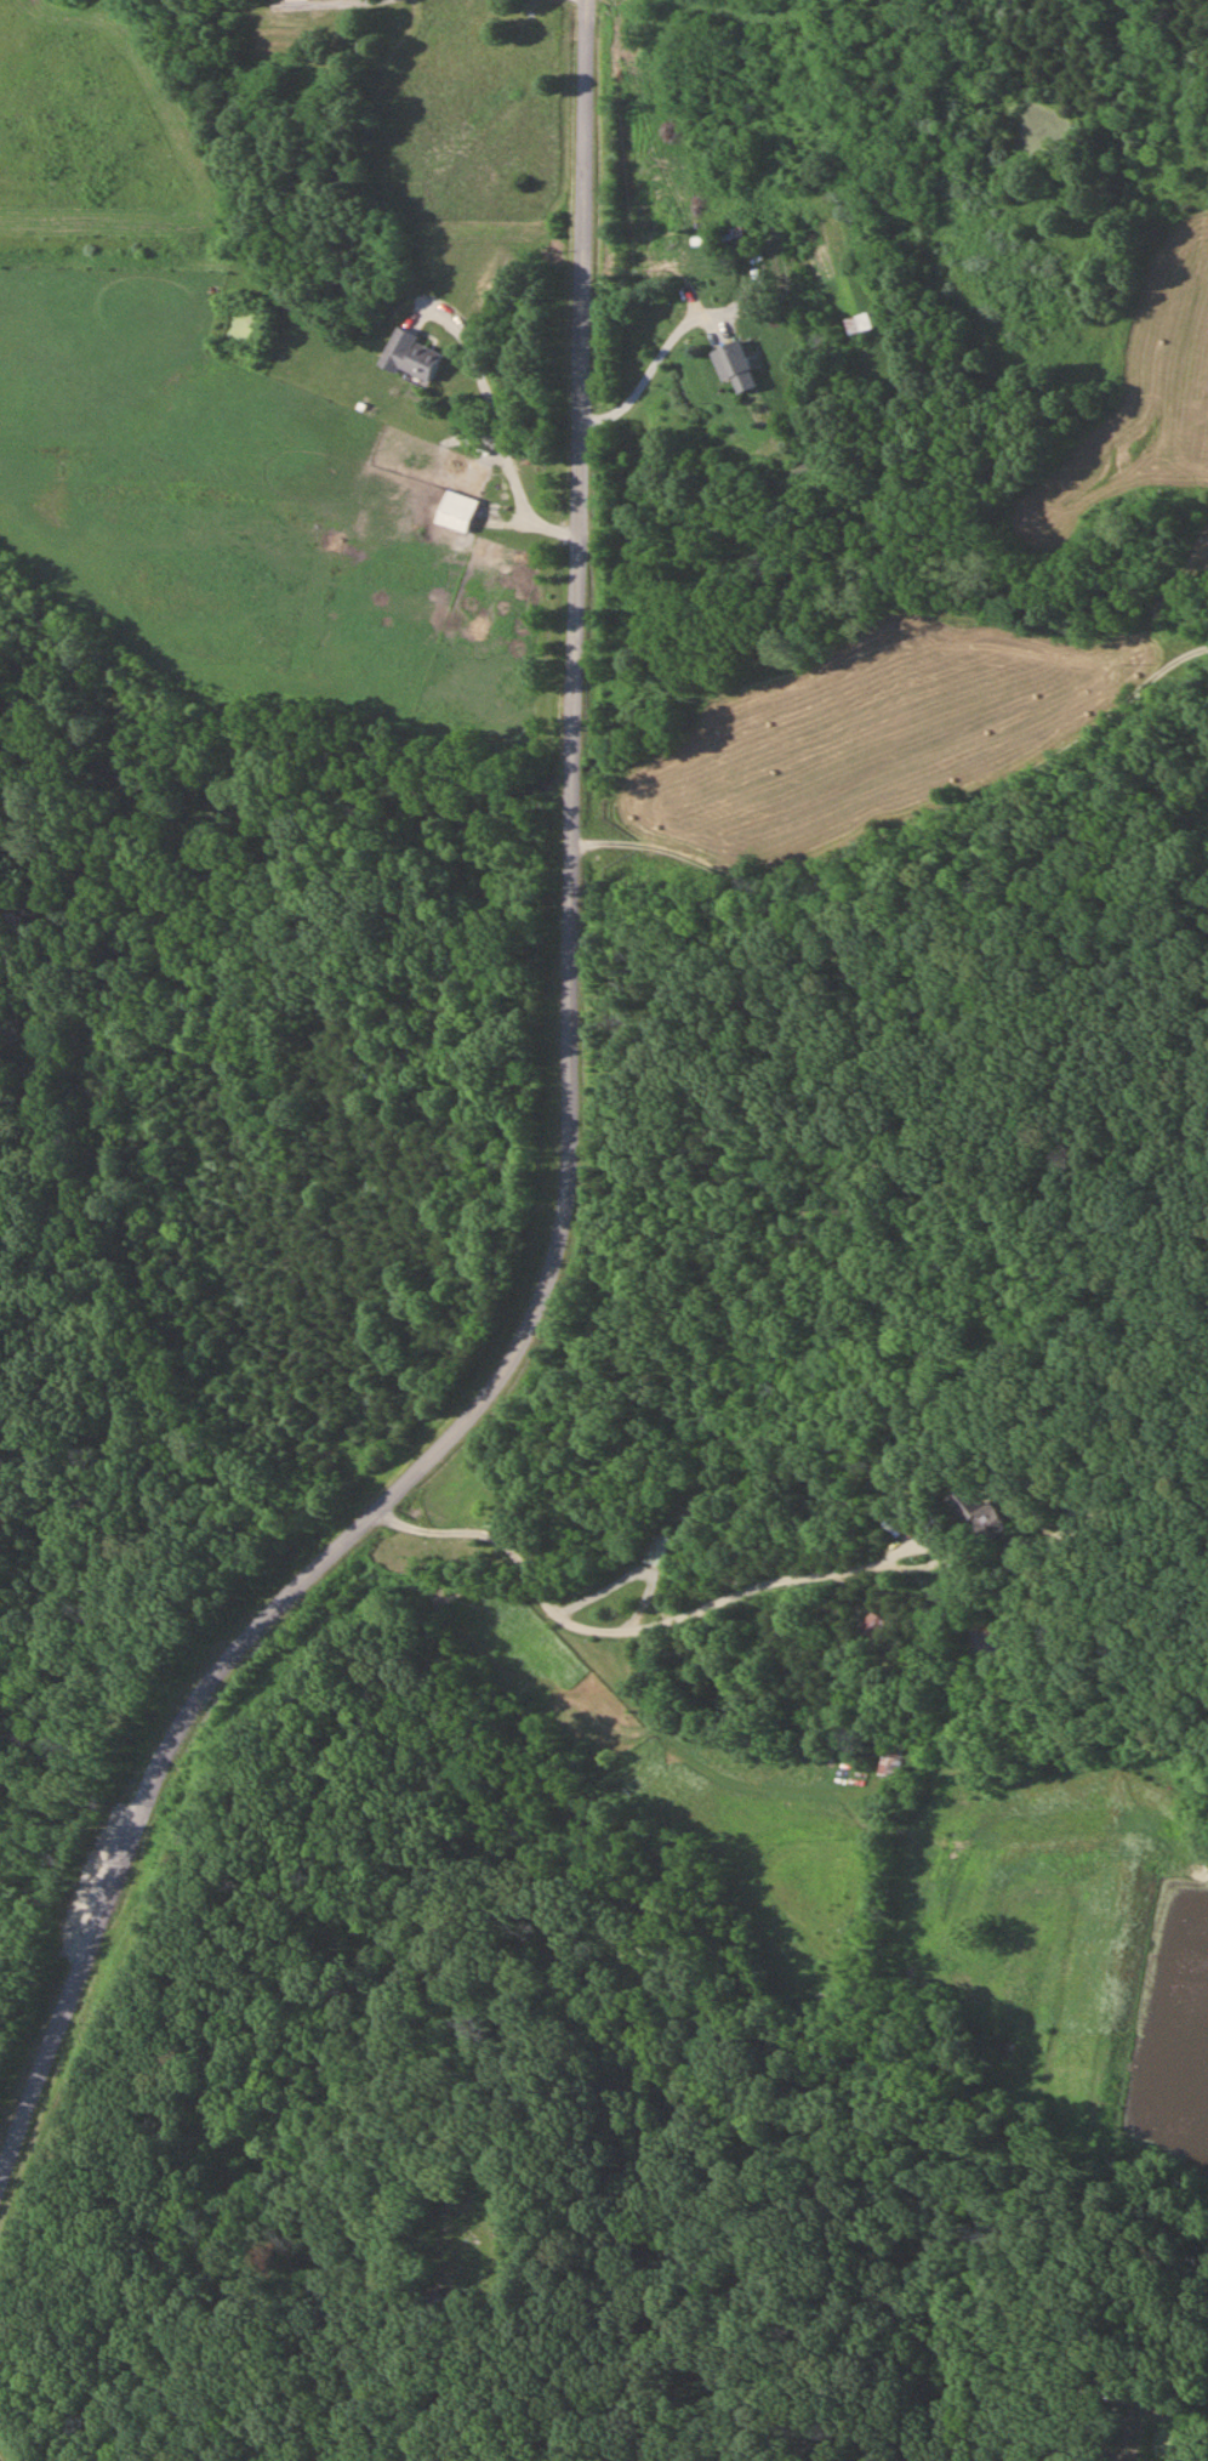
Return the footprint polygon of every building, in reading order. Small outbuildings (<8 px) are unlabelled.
[(426,383),(441,351),(393,329),(376,366),(395,374),(397,370),(426,383)] [(708,352),(720,381),(729,377),(736,394),(756,385),(737,340),(708,352)] [(433,523),(465,534),(476,501),(444,490),(433,523)] [(981,1508),(969,1485),(949,1495),(979,1551),(1011,1534),(994,1502),(981,1508)]
